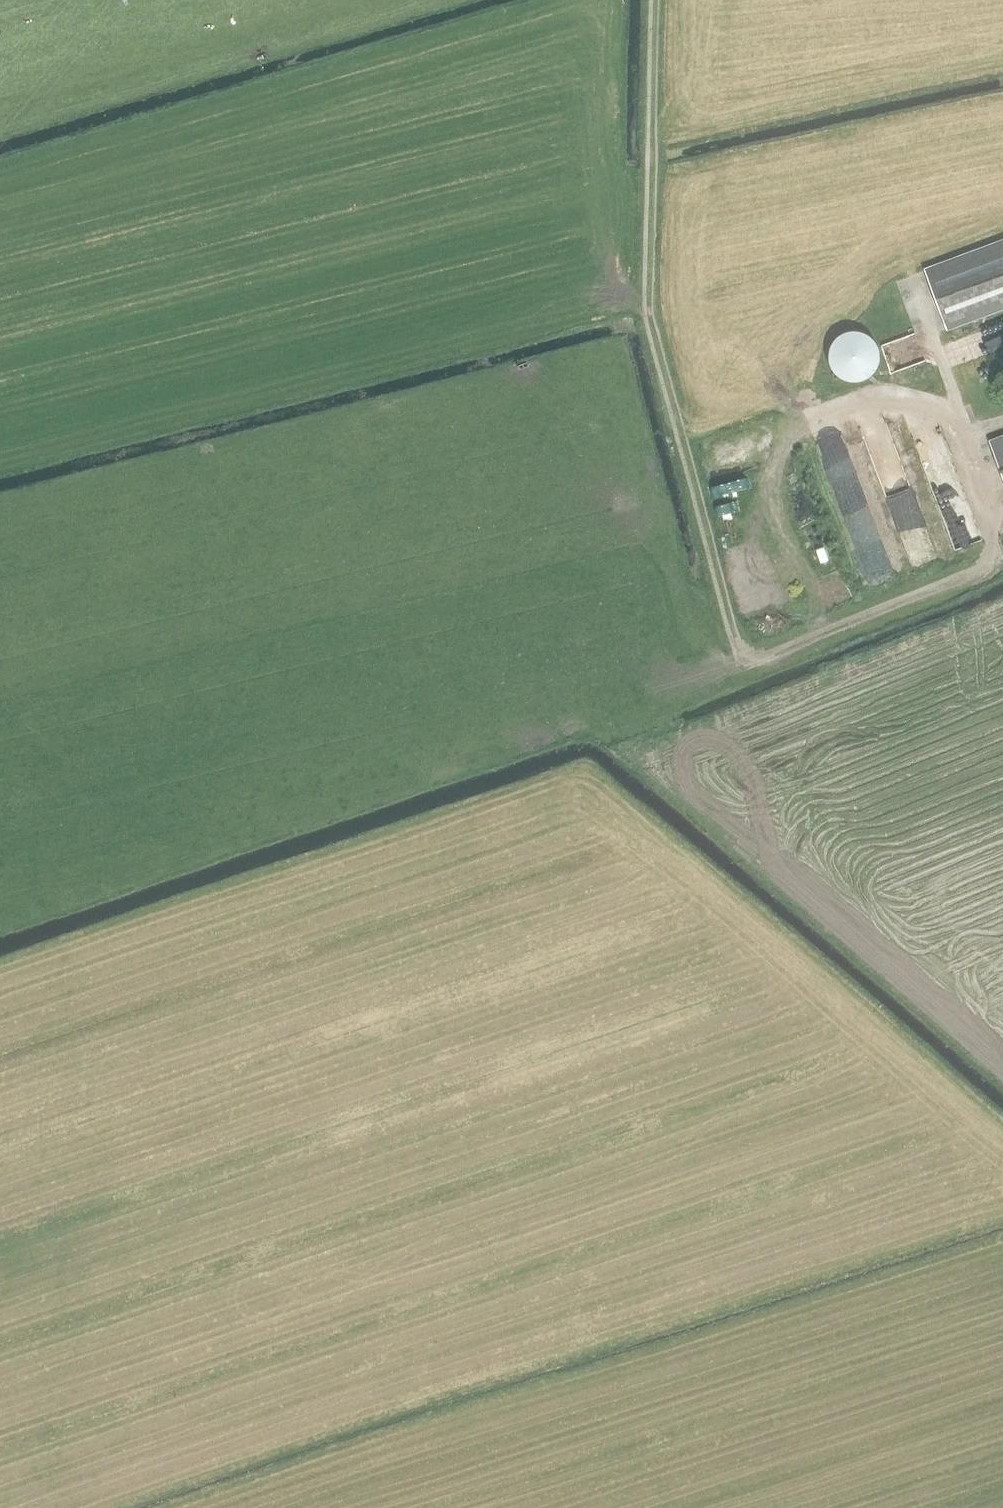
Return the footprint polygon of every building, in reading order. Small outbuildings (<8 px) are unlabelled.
[(925,270),(947,329),(1002,308),(1002,241),(925,270)] [(827,354),(827,357),(827,360),(827,363),(828,365),(829,368),(830,371),(832,373),(834,375),(836,377),(838,379),(841,381),(843,382),(846,383),(849,384),(852,384),(855,384),(858,384),(861,383),(863,382),(866,381),(869,379),(871,377),(873,375),(875,373),(876,371),(877,369),(879,366),(879,363),(880,360),(880,357),(880,352),(879,350),(878,347),(877,344),(875,342),(873,339),(871,337),(869,336),(866,334),(864,333),(861,332),(858,331),(855,331),(852,331),(849,331),(847,331),(844,332),(841,334),(839,335),(836,337),(834,339),(832,341),(831,343),(829,346),(828,349),(827,351),(827,354)] [(989,442),(1002,480),(1002,437),(989,442)] [(927,564),(940,560),(919,505),(895,514),(913,562),(925,558),(927,564)]
